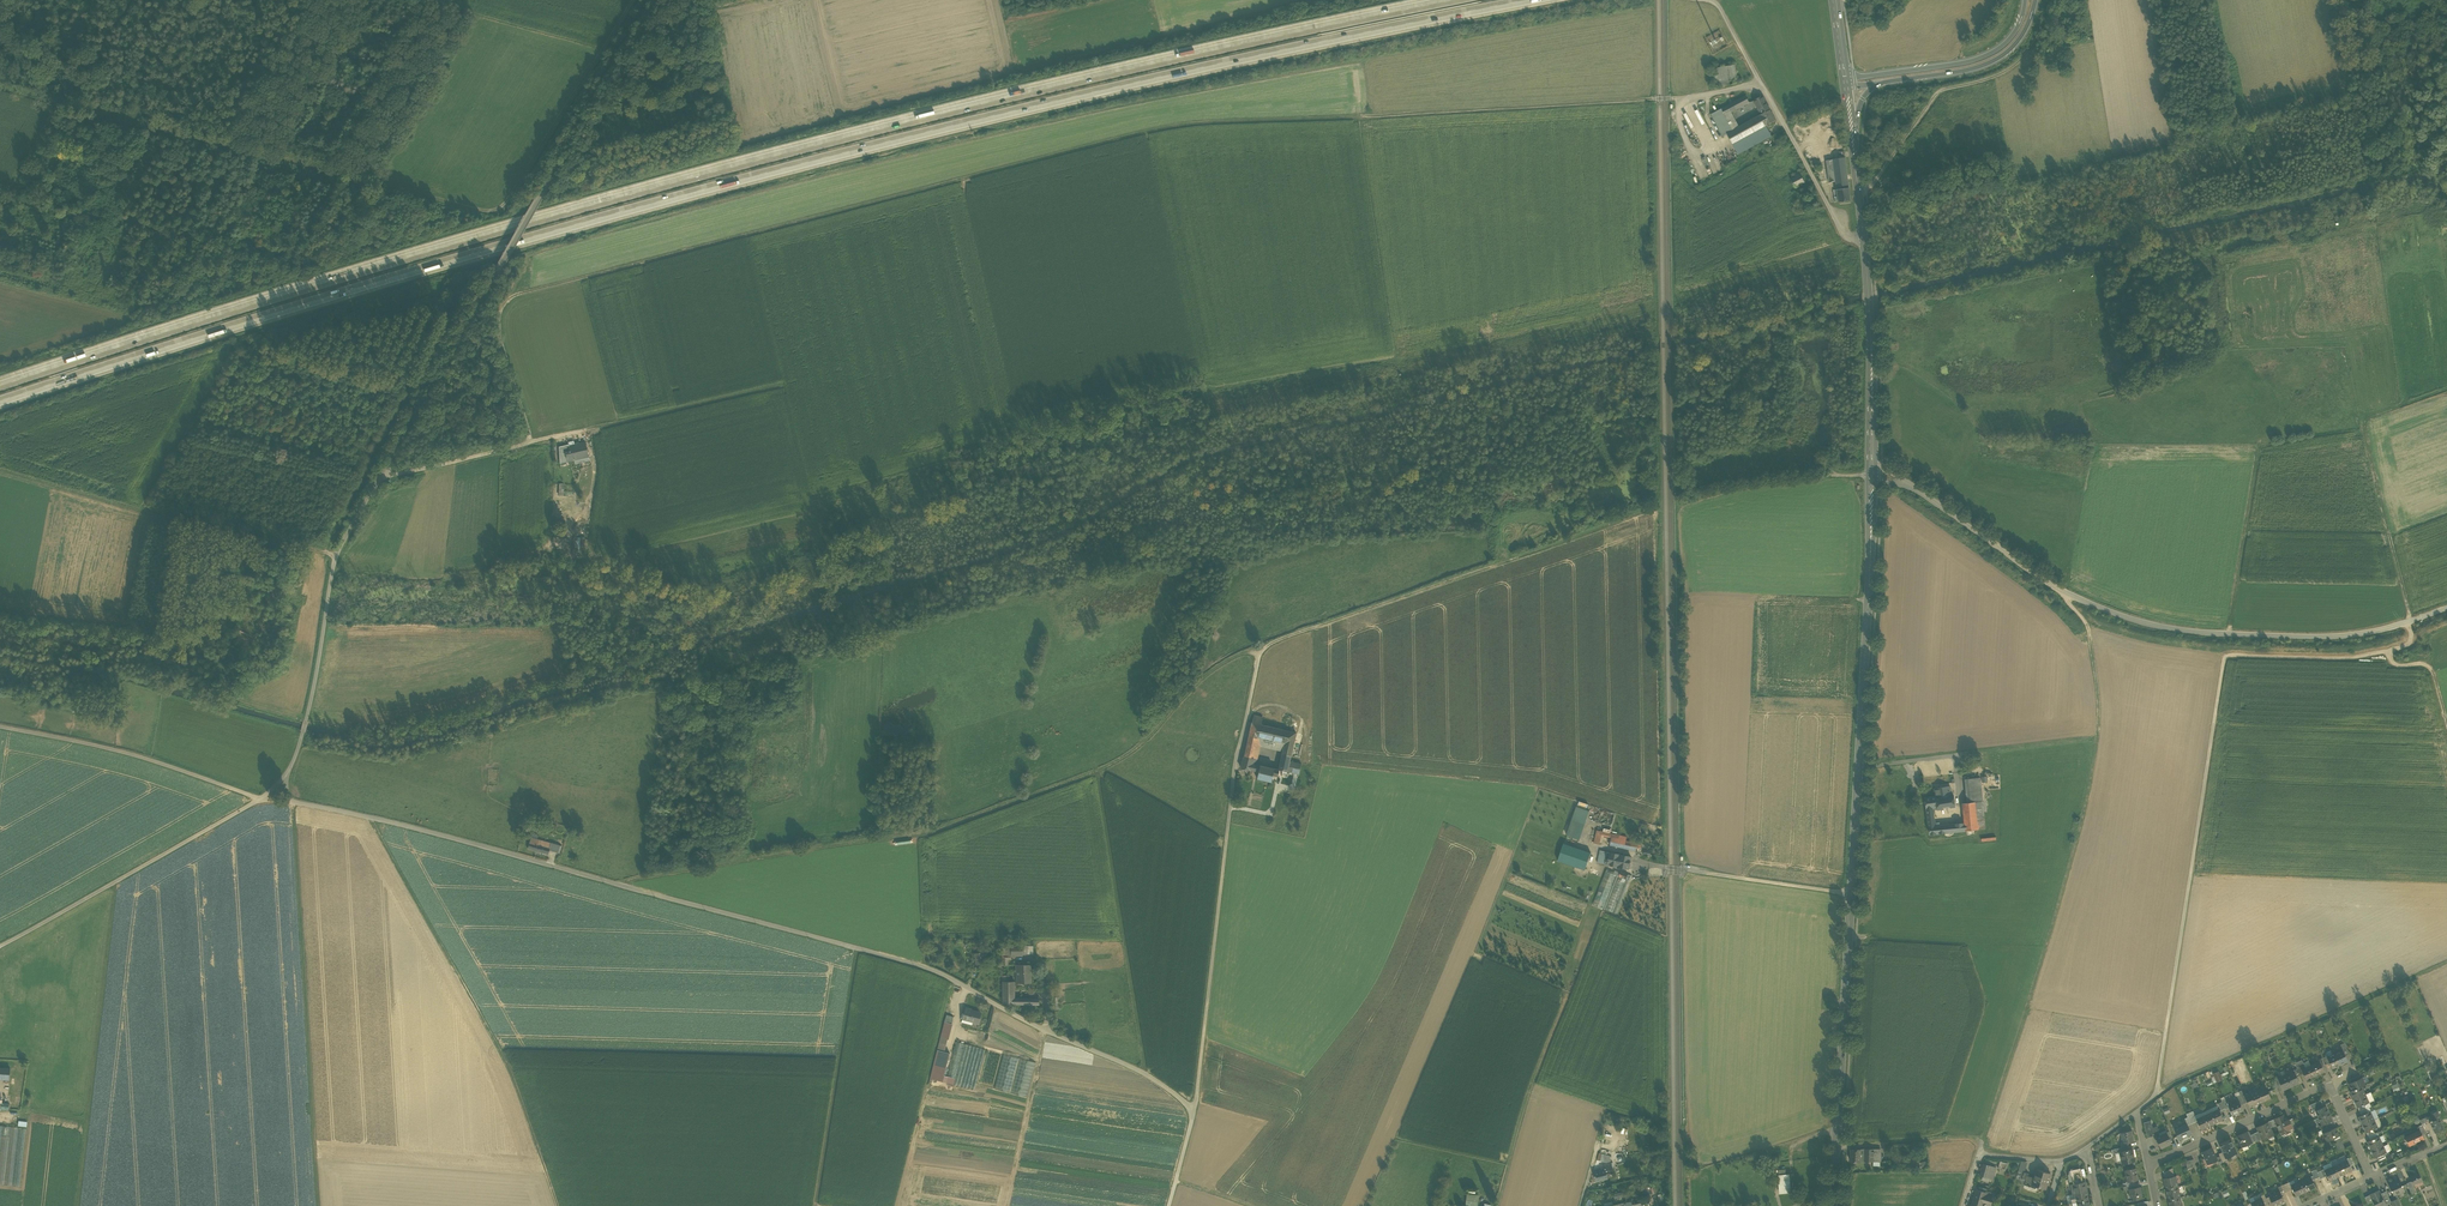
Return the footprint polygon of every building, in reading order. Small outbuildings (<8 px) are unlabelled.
[(1730,82),(1729,83),(1729,80),(1737,78),(1734,65),(1712,69),(1716,87),(1730,84),(1731,85),(1732,85),(1733,84),(1733,83),(1732,82),(1731,81),(1730,82)] [(1721,109),(1725,115),(1731,112),(1749,103),(1745,96),(1721,109)] [(1760,112),(1761,115),(1770,110),(1762,96),(1754,101),(1760,112)] [(1727,134),(1733,130),(1725,115),(1721,109),(1711,114),(1723,136),(1727,134)] [(1776,121),(1770,110),(1761,115),(1759,116),(1765,126),(1766,126),(1776,121)] [(1739,127),(1731,112),(1725,115),(1733,130),(1739,127)] [(1758,116),(1739,127),(1733,130),(1727,134),(1732,144),(1765,126),(1759,116),(1758,116)] [(1766,126),(1765,126),(1732,144),(1738,154),(1771,136),(1766,126)] [(1714,153),(1707,156),(1714,174),(1721,171),(1714,153)] [(1836,182),(1837,189),(1849,188),(1845,158),(1839,158),(1833,159),(1836,182)] [(1828,179),(1829,183),(1836,182),(1833,159),(1826,160),(1828,174),(1828,179)] [(1791,179),(1792,181),(1791,182),(1793,186),(1794,185),(1795,187),(1805,182),(1800,174),(1795,177),(1791,179)] [(1883,183),(1889,187),(1893,181),(1887,177),(1883,183)] [(1839,201),(1839,202),(1851,201),(1849,188),(1837,189),(1839,201)] [(562,212),(578,207),(576,200),(560,204),(562,212)] [(574,460),(575,464),(589,461),(585,443),(575,445),(569,446),(568,446),(570,452),(565,453),(563,446),(559,447),(560,464),(574,460)] [(575,554),(581,555),(583,538),(576,538),(575,554)] [(1256,744),(1258,737),(1264,738),(1284,743),(1282,751),(1281,756),(1290,758),(1296,733),(1261,724),(1263,717),(1254,715),(1247,742),(1256,744)] [(1262,747),(1282,751),(1284,743),(1264,738),(1262,747)] [(1260,746),(1256,744),(1247,742),(1246,747),(1259,750),(1260,746)] [(1257,760),(1259,750),(1246,747),(1244,757),(1257,760)] [(1241,768),(1258,772),(1260,765),(1256,765),(1257,760),(1244,757),(1244,756),(1241,768)] [(1290,758),(1281,756),(1278,770),(1279,770),(1287,772),(1290,761),(1290,758)] [(1301,764),(1290,761),(1287,772),(1299,774),(1301,764)] [(1274,769),(1260,765),(1258,772),(1257,779),(1271,782),(1272,775),(1274,769)] [(1966,779),(1966,787),(1981,785),(1980,777),(1966,779)] [(1966,787),(1968,803),(1975,802),(1983,801),(1981,785),(1966,787)] [(1935,796),(1936,798),(1951,796),(1950,786),(1934,788),(1935,796)] [(1925,797),(1926,810),(1933,810),(1937,809),(1937,810),(1955,807),(1954,795),(1951,796),(1936,798),(1935,796),(1925,797)] [(1983,801),(1975,802),(1978,830),(1985,829),(1983,801)] [(1968,803),(1962,803),(1963,808),(1964,823),(1935,826),(1933,810),(1926,810),(1929,834),(1978,830),(1975,802),(1968,803)] [(1566,835),(1579,840),(1589,811),(1576,806),(1566,835)] [(1611,837),(1612,834),(1597,830),(1594,843),(1599,845),(1601,835),(1611,837)] [(1627,837),(1612,834),(1611,837),(1610,845),(1636,851),(1636,848),(1637,843),(1626,841),(1627,837)] [(528,849),(548,854),(549,849),(551,843),(537,839),(531,838),(528,849)] [(549,849),(558,852),(560,846),(551,843),(549,849)] [(1591,853),(1564,843),(1558,861),(1585,870),(1591,853)] [(1597,862),(1608,865),(1611,852),(1600,850),(1597,862)] [(1617,867),(1620,854),(1611,852),(1608,865),(1617,867)] [(1629,868),(1631,857),(1620,854),(1617,867),(1628,869),(1629,868)] [(1592,905),(1617,914),(1632,876),(1621,871),(1620,873),(1615,871),(1614,874),(1606,871),(1592,905)] [(1011,959),(1011,956),(1011,946),(1002,946),(1002,966),(1006,965),(1007,965),(1008,965),(1008,959),(1010,959),(1010,960),(1011,960),(1011,959)] [(1023,954),(1023,946),(1011,946),(1011,956),(1023,956),(1023,954)] [(977,958),(979,964),(982,963),(982,962),(987,961),(985,955),(989,954),(988,950),(974,954),(976,959),(977,958)] [(1017,985),(1019,985),(1019,983),(1031,984),(1031,965),(1016,965),(1016,983),(1017,983),(1017,985)] [(1015,982),(1009,982),(1003,981),(1003,1004),(1015,1004),(1015,998),(1015,982)] [(1025,998),(1015,998),(1015,1004),(1039,1005),(1039,999),(1039,997),(1039,996),(1038,996),(1038,997),(1035,997),(1035,998),(1031,998),(1031,996),(1025,996),(1025,998)] [(973,1022),(978,1024),(981,1013),(968,1009),(969,1009),(965,1008),(962,1018),(973,1021),(972,1022),(973,1022)] [(952,1022),(954,1016),(946,1014),(944,1020),(952,1022)] [(946,1045),(952,1024),(945,1022),(939,1043),(946,1045)] [(953,1085),(974,1090),(985,1049),(956,1042),(947,1076),(955,1079),(953,1085)] [(2343,1050),(2345,1056),(2351,1053),(2346,1042),(2340,1045),(2343,1050)] [(939,1043),(937,1050),(930,1079),(945,1083),(953,1085),(955,1079),(947,1076),(944,1076),(950,1053),(944,1052),(946,1045),(939,1043)] [(2343,1050),(2335,1054),(2340,1065),(2348,1061),(2345,1056),(2343,1050)] [(994,1089),(1026,1097),(1035,1063),(1004,1054),(994,1089)] [(2332,1069),(2340,1065),(2335,1054),(2333,1054),(2327,1057),(2329,1063),(2332,1069)] [(2294,1063),(2297,1069),(2300,1075),(2303,1074),(2303,1073),(2301,1069),(2303,1069),(2301,1064),(2300,1061),(2294,1063)] [(2319,1061),(2311,1065),(2315,1076),(2324,1072),(2322,1066),(2320,1061),(2319,1061)] [(2306,1080),(2315,1076),(2311,1065),(2303,1069),(2301,1069),(2303,1073),(2303,1074),(2306,1080)] [(10,1080),(10,1068),(0,1068),(0,1079),(10,1080)] [(2294,1070),(2285,1074),(2291,1087),(2300,1083),(2297,1077),(2296,1076),(2294,1070)] [(2213,1074),(2217,1082),(2222,1080),(2218,1072),(2213,1074)] [(2283,1091),(2291,1087),(2285,1074),(2277,1078),(2280,1084),(2283,1091)] [(2349,1084),(2352,1091),(2362,1086),(2365,1085),(2362,1078),(2361,1079),(2351,1083),(2349,1084)] [(2397,1082),(2391,1085),(2394,1092),(2400,1089),(2397,1082)] [(2350,1092),(2354,1100),(2366,1094),(2362,1086),(2352,1091),(2350,1092)] [(2259,1090),(2259,1091),(2263,1101),(2263,1102),(2271,1098),(2266,1087),(2259,1090)] [(2258,1103),(2263,1101),(2259,1091),(2255,1093),(2255,1092),(2250,1094),(2255,1105),(2258,1104),(2258,1103)] [(2252,1106),(2255,1105),(2250,1094),(2249,1092),(2244,1095),(2247,1102),(2250,1108),(2253,1106),(2252,1106)] [(2369,1103),(2366,1094),(2354,1100),(2357,1108),(2358,1108),(2364,1105),(2369,1103)] [(2310,1105),(2311,1108),(2322,1103),(2321,1100),(2310,1105)] [(2229,1108),(2232,1116),(2235,1114),(2243,1110),(2241,1105),(2239,1101),(2228,1106),(2229,1108)] [(2313,1112),(2315,1111),(2315,1110),(2322,1107),(2321,1104),(2322,1104),(2322,1103),(2311,1108),(2313,1112)] [(2324,1107),(2322,1107),(2315,1110),(2315,1111),(2318,1118),(2329,1113),(2326,1106),(2324,1107)] [(2218,1109),(2207,1114),(2212,1124),(2218,1122),(2223,1120),(2218,1109)] [(2358,1117),(2362,1125),(2374,1119),(2370,1111),(2368,1112),(2361,1115),(2358,1117)] [(2430,1122),(2435,1133),(2444,1129),(2439,1119),(2440,1118),(2437,1111),(2431,1114),(2433,1118),(2434,1118),(2435,1120),(2434,1121),(2430,1122)] [(2333,1121),(2329,1113),(2318,1118),(2322,1125),(2322,1126),(2326,1124),(2333,1121)] [(2194,1114),(2188,1117),(2191,1124),(2197,1121),(2196,1119),(2197,1119),(2196,1118),(2196,1119),(2194,1114)] [(2206,1127),(2212,1124),(2207,1114),(2197,1119),(2196,1119),(2197,1121),(2201,1130),(2206,1127)] [(2284,1131),(2286,1134),(2293,1130),(2289,1120),(2288,1117),(2285,1119),(2284,1117),(2283,1115),(2274,1119),(2277,1125),(2280,1132),(2284,1131)] [(2378,1128),(2374,1119),(2362,1125),(2366,1133),(2372,1130),(2378,1128)] [(2153,1136),(2153,1134),(2152,1134),(2151,1128),(2152,1128),(2151,1121),(2144,1122),(2147,1138),(2153,1136)] [(2262,1139),(2262,1140),(2273,1135),(2270,1128),(2267,1122),(2256,1127),(2258,1131),(2259,1133),(2262,1139)] [(2422,1124),(2425,1132),(2431,1129),(2427,1122),(2422,1124)] [(2173,1127),(2179,1139),(2186,1136),(2187,1136),(2192,1134),(2188,1125),(2187,1124),(2186,1124),(2178,1128),(2177,1125),(2173,1127)] [(20,1187),(26,1128),(0,1126),(0,1184),(20,1187)] [(2157,1126),(2152,1128),(2151,1128),(2152,1134),(2153,1134),(2154,1134),(2159,1132),(2157,1126)] [(2323,1133),(2326,1142),(2339,1136),(2336,1127),(2329,1130),(2323,1133)] [(2123,1142),(2123,1143),(2128,1143),(2134,1141),(2132,1136),(2131,1131),(2121,1133),(2123,1142)] [(2237,1136),(2242,1148),(2252,1143),(2252,1142),(2249,1136),(2247,1131),(2237,1136)] [(2406,1138),(2409,1145),(2415,1142),(2419,1140),(2423,1138),(2421,1133),(2420,1131),(2406,1138)] [(2156,1137),(2161,1148),(2171,1143),(2167,1134),(2161,1137),(2160,1135),(2156,1137)] [(2367,1142),(2371,1150),(2383,1144),(2379,1136),(2375,1138),(2369,1141),(2367,1142)] [(2335,1144),(2337,1147),(2343,1144),(2340,1137),(2334,1140),(2336,1143),(2335,1144)] [(2223,1152),(2226,1158),(2227,1158),(2237,1153),(2230,1139),(2219,1144),(2223,1152)] [(2386,1153),(2383,1144),(2371,1150),(2374,1158),(2377,1157),(2383,1154),(2386,1153)] [(2202,1152),(2208,1165),(2217,1160),(2216,1157),(2212,1147),(2202,1152)] [(1851,1162),(1861,1162),(1861,1158),(1861,1149),(1851,1149),(1851,1162)] [(1874,1149),(1864,1149),(1864,1158),(1864,1162),(1874,1162),(1874,1149)] [(2120,1152),(2122,1163),(2134,1161),(2132,1149),(2129,1150),(2120,1152)] [(2218,1154),(2219,1156),(2220,1156),(2223,1162),(2228,1160),(2227,1158),(2226,1158),(2223,1152),(2218,1154)] [(2186,1161),(2187,1168),(2195,1166),(2193,1159),(2186,1161)] [(2347,1160),(2339,1163),(2344,1174),(2352,1171),(2350,1165),(2347,1160)] [(1998,1168),(2005,1171),(2007,1163),(2000,1161),(1998,1168)] [(2016,1177),(2022,1179),(2024,1172),(2027,1163),(2021,1161),(2016,1177)] [(1594,1171),(1596,1180),(1596,1181),(1608,1178),(1606,1174),(1606,1171),(1612,1169),(1612,1167),(1611,1163),(1601,1166),(1601,1169),(1594,1171)] [(2337,1177),(2344,1174),(2339,1163),(2332,1167),(2337,1177)] [(1980,1175),(1993,1179),(1996,1168),(1984,1164),(1980,1175)] [(2329,1181),(2337,1177),(2332,1167),(2324,1170),(2327,1176),(2329,1181)] [(2129,1181),(2129,1182),(2133,1181),(2138,1180),(2136,1168),(2125,1170),(2126,1176),(2127,1176),(2129,1181)] [(2032,1185),(2046,1189),(2051,1173),(2037,1169),(2034,1178),(2032,1185)] [(2073,1184),(2082,1184),(2079,1169),(2070,1170),(2071,1173),(2072,1181),(2073,1184)] [(2164,1172),(2165,1178),(2173,1177),(2171,1169),(2164,1172)] [(2028,1173),(2024,1172),(2022,1179),(2026,1180),(2024,1185),(2032,1187),(2032,1185),(2034,1178),(2028,1176),(2028,1173)] [(2411,1181),(2413,1185),(2422,1181),(2419,1172),(2409,1177),(2411,1181)] [(1789,1174),(1778,1176),(1778,1179),(1784,1178),(1785,1189),(1781,1190),(1781,1193),(1791,1192),(1789,1174)] [(2166,1189),(2178,1186),(2176,1176),(2174,1176),(2173,1177),(2165,1178),(2164,1178),(2166,1189)] [(2311,1176),(2300,1181),(2305,1192),(2315,1187),(2311,1176)] [(2296,1196),(2305,1192),(2300,1181),(2291,1185),(2296,1196)] [(2392,1191),(2393,1195),(2400,1192),(2400,1191),(2403,1190),(2403,1192),(2405,1191),(2400,1181),(2389,1186),(2391,1191),(2392,1191)] [(2406,1183),(2411,1194),(2416,1192),(2413,1185),(2411,1181),(2406,1183)] [(2281,1186),(2284,1192),(2291,1189),(2288,1183),(2281,1186)] [(2072,1188),(2073,1194),(2075,1194),(2087,1192),(2085,1184),(2082,1184),(2073,1184),(2073,1187),(2072,1188)] [(2178,1187),(2178,1186),(2166,1189),(2168,1200),(2180,1197),(2178,1187)] [(2132,1196),(2133,1200),(2142,1198),(2142,1194),(2141,1194),(2140,1187),(2134,1188),(2129,1189),(2131,1196),(2132,1196)] [(1982,1204),(1984,1204),(1984,1205),(1985,1205),(1990,1205),(1991,1205),(1992,1199),(1993,1195),(1985,1192),(1986,1192),(1978,1190),(1976,1189),(1972,1205),(1981,1205),(1982,1204)] [(2375,1205),(2382,1205),(2385,1204),(2385,1203),(2380,1194),(2379,1190),(2370,1194),(2370,1195),(2373,1201),(2375,1205)] [(2380,1194),(2385,1203),(2390,1201),(2386,1191),(2380,1194)] [(2075,1194),(2077,1202),(2089,1200),(2087,1192),(2075,1194)] [(2273,1205),(2274,1205),(2284,1201),(2280,1192),(2269,1197),(2270,1198),(2273,1205)] [(1477,1195),(1467,1194),(1466,1205),(1476,1205),(1477,1195)] [(2269,1205),(2267,1200),(2266,1198),(2264,1194),(2260,1196),(2262,1198),(2265,1205),(2268,1205),(2269,1205)] [(2365,1197),(2368,1204),(2373,1201),(2370,1195),(2365,1197)] [(2169,1205),(2181,1205),(2180,1202),(2181,1202),(2180,1197),(2168,1200),(2169,1205)]
